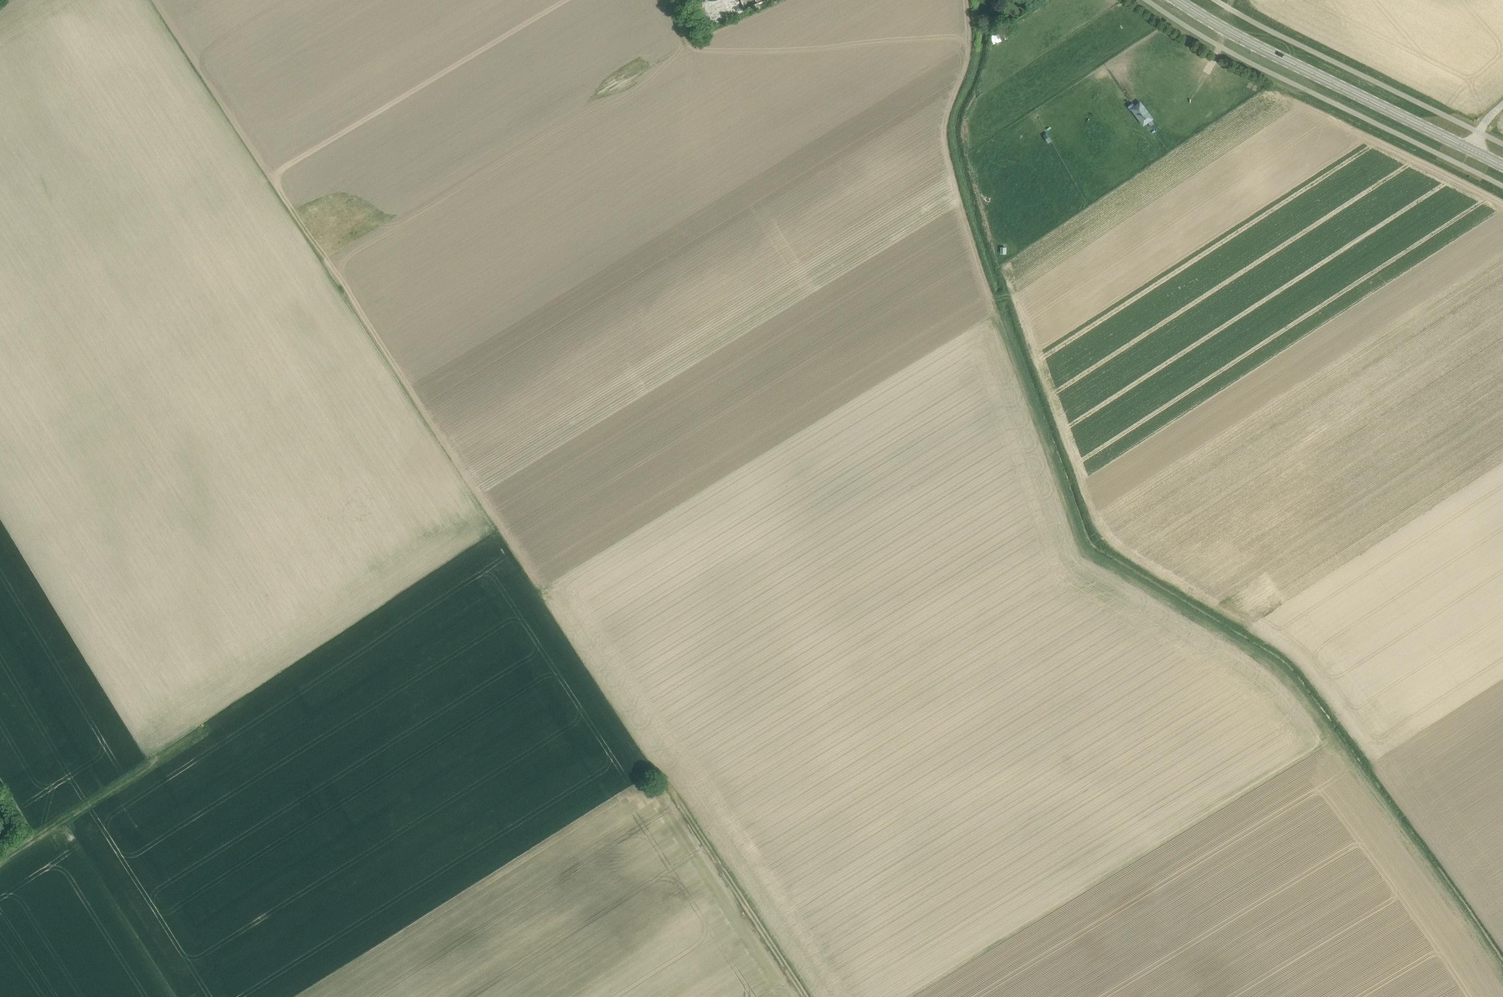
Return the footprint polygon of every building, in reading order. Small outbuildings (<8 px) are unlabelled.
[(1005,18),(1000,7),(988,12),(994,23),(1005,18)] [(999,33),(991,36),(995,44),(1002,41),(999,33)]
